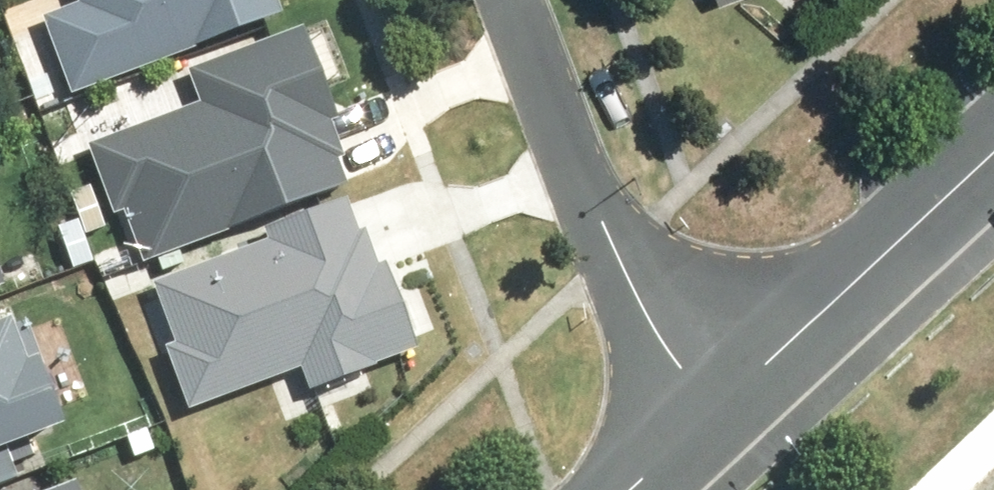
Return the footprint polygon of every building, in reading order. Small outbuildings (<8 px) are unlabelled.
[(286,19),(279,0),(82,0),(82,1),(46,15),(73,89),(210,39),(212,46),(286,19)] [(342,119),(311,31),(190,73),(203,108),(89,148),(114,218),(131,212),(145,254),(234,223),(237,231),(355,189),(332,122),(342,119)] [(361,231),(349,198),(267,227),(273,242),(149,287),(192,407),(304,367),(314,394),(370,374),(366,363),(413,346),(371,227),(361,231)] [(10,286),(0,261),(0,290),(10,286)] [(74,422),(49,355),(37,359),(23,321),(0,330),(0,449),(74,422)] [(89,482),(63,489),(92,489),(89,482)]
